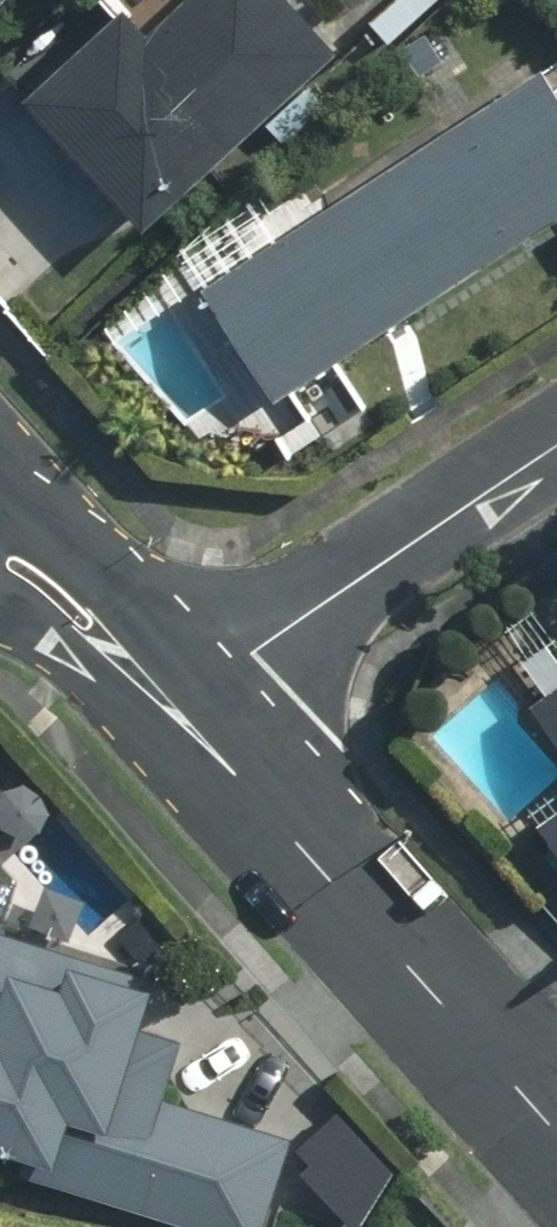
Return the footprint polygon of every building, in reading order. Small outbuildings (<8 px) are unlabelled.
[(128,33),(111,14),(10,101),(123,230),(322,59),(270,0),(166,0),(128,33)] [(527,70),(188,289),(263,403),(556,214),(556,115),(527,70)] [(524,705),(556,750),(556,681),(524,705)] [(526,828),(556,871),(556,806),(526,828)] [(163,1038),(125,1026),(139,982),(0,937),(0,1167),(184,1226),(258,1226),(285,1144),(143,1098),(163,1038)]
